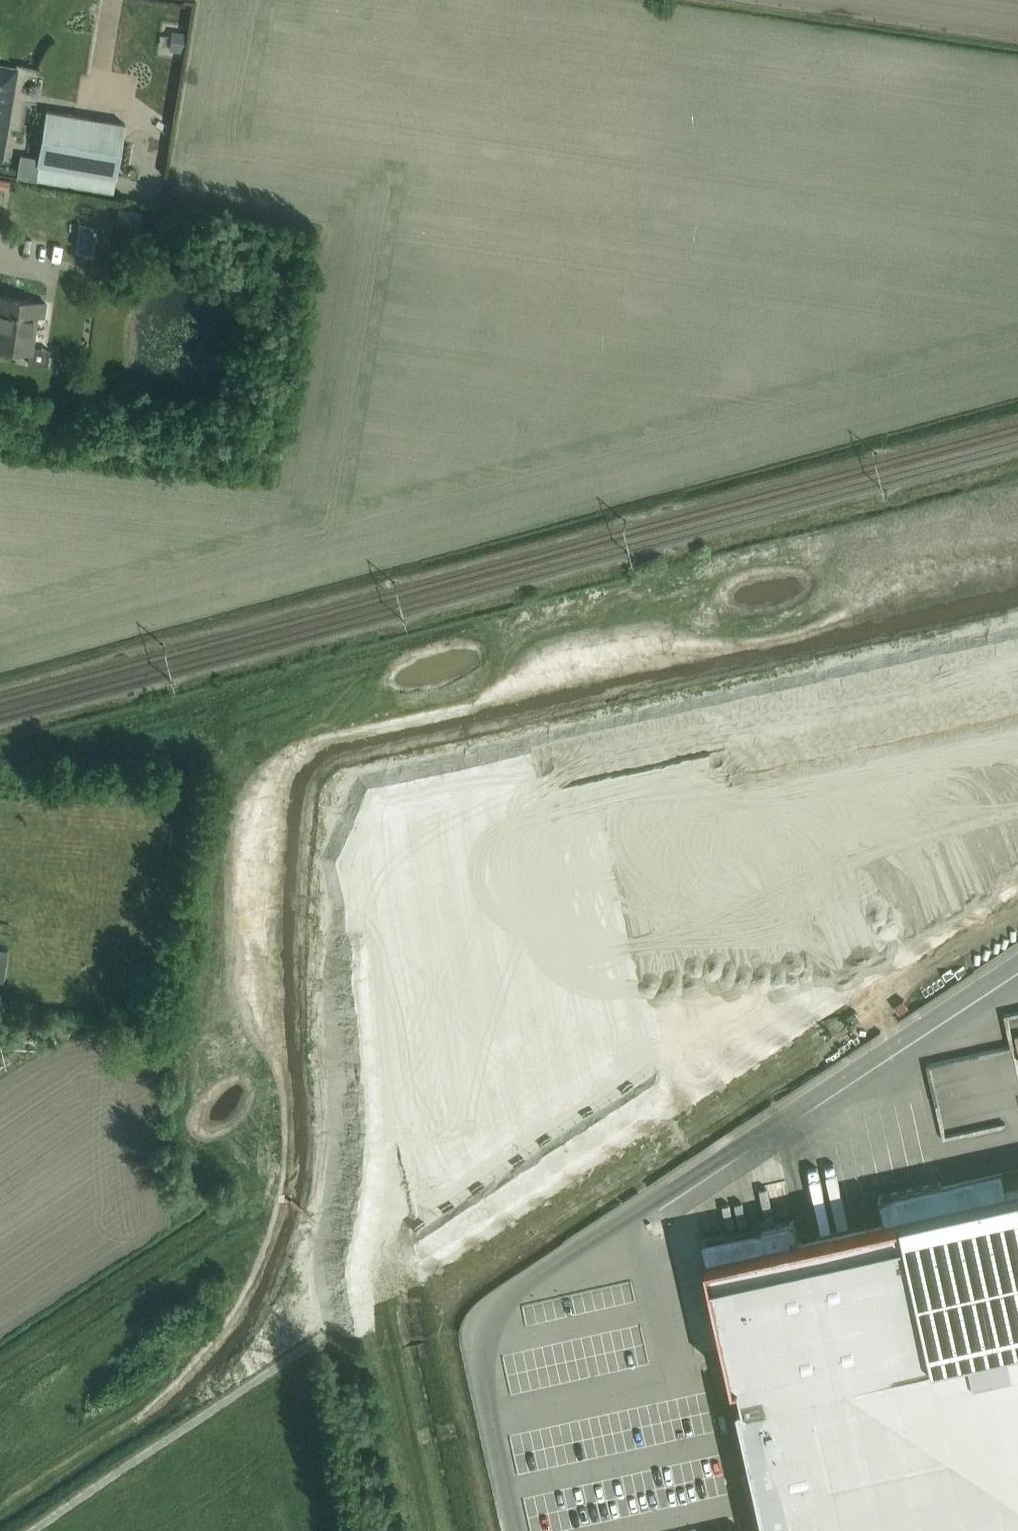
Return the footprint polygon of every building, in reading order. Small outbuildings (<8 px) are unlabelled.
[(2,65),(0,64),(0,157),(1,157),(16,67),(2,65)] [(125,122),(46,109),(37,163),(39,163),(36,180),(113,193),(125,122)] [(20,298),(0,295),(0,346),(29,350),(28,362),(46,365),(48,348),(31,346),(36,314),(43,315),(45,301),(20,298)] [(606,804),(767,1530),(1017,1530),(1017,713),(606,804)]
